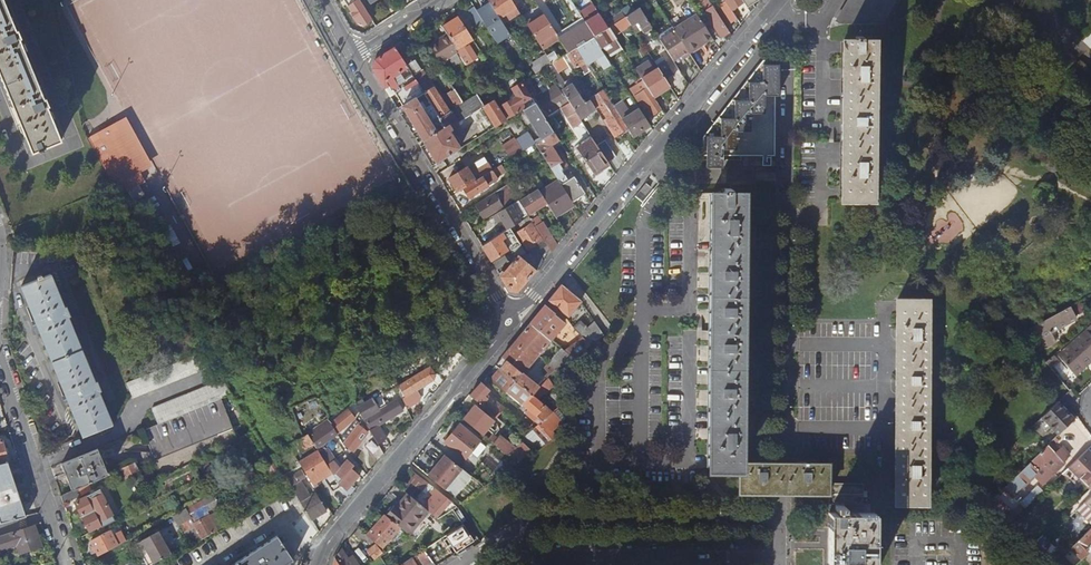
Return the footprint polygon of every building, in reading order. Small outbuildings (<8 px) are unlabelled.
[(31,153),(37,150),(38,153),(43,151),(42,148),(60,141),(46,107),(48,106),(44,98),(43,98),(19,38),(20,38),(17,30),(15,30),(3,0),(0,0),(0,76),(31,153)] [(344,0),(341,2),(356,25),(359,23),(344,0)] [(359,23),(361,21),(364,26),(371,21),(358,0),(344,0),(359,23)] [(488,0),(491,5),(498,17),(515,7),(511,0),(488,0)] [(731,36),(708,0),(700,0),(698,2),(721,38),(725,36),(728,40),(731,36)] [(739,21),(731,10),(725,0),(720,0),(722,3),(720,4),(733,25),(739,21)] [(743,2),(742,0),(725,0),(731,10),(743,2)] [(755,7),(752,3),(758,0),(742,0),(743,2),(750,13),(755,7)] [(833,18),(839,25),(877,25),(894,0),(845,0),(833,18)] [(491,5),(478,13),(483,22),(497,43),(510,34),(503,24),(498,17),(491,5)] [(580,13),(585,22),(595,36),(608,28),(594,5),(580,13)] [(478,13),(474,7),(468,11),(477,26),(483,22),(478,13)] [(515,7),(498,17),(503,24),(519,13),(515,7)] [(621,12),(625,17),(626,17),(632,13),(628,7),(621,12)] [(626,17),(631,24),(634,30),(640,26),(646,36),(654,32),(639,8),(632,13),(626,17)] [(553,29),(544,15),(527,26),(538,42),(555,32),(553,29)] [(689,53),(712,38),(697,15),(688,20),(674,30),(675,31),(689,53)] [(458,52),(457,53),(465,65),(477,58),(469,46),(466,47),(465,44),(472,40),(458,17),(442,27),(458,52)] [(626,17),(625,17),(609,28),(613,35),(631,24),(626,17)] [(687,18),(672,27),(674,30),(688,20),(687,18)] [(658,37),(660,40),(675,31),(674,30),(672,27),(658,37)] [(603,52),(604,54),(608,51),(604,46),(613,40),(615,44),(618,43),(613,35),(609,28),(608,28),(595,36),(593,37),(603,52)] [(683,60),(690,55),(689,53),(675,31),(660,40),(673,61),(681,56),(683,60)] [(445,34),(426,45),(438,64),(457,53),(445,34)] [(855,41),(842,40),(842,41),(842,42),(843,42),(842,142),(841,198),(841,199),(872,199),(872,198),(871,198),(873,41),(862,41),(862,36),(855,36),(855,41)] [(593,37),(576,48),(592,74),(602,67),(600,64),(596,63),(593,65),(590,61),(603,52),(593,37)] [(690,55),(714,40),(712,38),(689,53),(690,55)] [(407,67),(394,47),(375,59),(372,69),(389,96),(395,93),(402,106),(424,93),(410,72),(407,74),(410,78),(405,81),(407,84),(394,92),(393,89),(398,86),(392,76),(407,67)] [(547,56),(552,64),(562,57),(564,56),(562,53),(557,57),(553,52),(547,56)] [(535,74),(546,67),(552,64),(547,56),(546,55),(529,65),(535,74)] [(658,68),(665,78),(672,73),(664,60),(656,65),(658,68)] [(648,61),(642,64),(648,74),(654,70),(648,61)] [(580,119),(596,109),(590,100),(583,104),(579,97),(580,96),(577,91),(575,92),(568,80),(564,82),(552,64),(546,67),(565,96),(569,102),(580,119)] [(652,96),(669,85),(665,78),(658,68),(654,70),(648,74),(642,64),(635,69),(642,80),(652,96)] [(715,131),(706,130),(707,159),(722,159),(722,152),(763,152),(763,155),(771,154),(771,152),(774,152),(774,64),(758,64),(714,115),(715,131)] [(628,82),(631,87),(642,80),(635,69),(634,68),(627,72),(632,80),(628,82)] [(499,81),(492,71),(486,75),(492,85),(499,81)] [(648,117),(661,109),(652,96),(642,80),(631,87),(630,88),(648,117)] [(492,85),(500,97),(506,93),(499,81),(492,85)] [(522,109),(534,102),(533,99),(524,86),(522,83),(512,89),(516,96),(498,108),(505,120),(522,109)] [(565,96),(563,98),(559,90),(555,85),(536,97),(544,109),(560,100),(563,106),(569,102),(565,96)] [(433,87),(424,93),(440,117),(449,112),(433,87)] [(463,103),(454,89),(450,91),(453,96),(450,98),(456,108),(463,103)] [(424,93),(402,106),(437,163),(446,157),(458,149),(460,149),(449,132),(452,130),(448,126),(456,120),(458,123),(483,107),(496,126),(505,120),(498,108),(493,101),(484,107),(476,95),(463,103),(456,108),(449,112),(440,117),(424,93)] [(544,109),(536,97),(533,99),(534,102),(540,111),(544,109)] [(618,134),(627,128),(612,105),(609,100),(607,101),(604,97),(597,101),(608,118),(605,120),(608,124),(611,123),(618,134)] [(632,136),(649,125),(638,108),(630,113),(621,100),(612,105),(627,128),(632,136)] [(537,142),(554,132),(540,111),(534,102),(522,109),(540,137),(535,140),(537,142)] [(582,122),(580,119),(569,102),(563,106),(561,107),(574,127),(582,122)] [(706,125),(706,130),(715,131),(714,115),(706,125)] [(119,122),(113,125),(139,172),(144,169),(153,165),(127,118),(119,122)] [(139,172),(113,125),(87,139),(119,197),(144,182),(139,172)] [(553,149),(561,144),(554,132),(537,142),(535,143),(545,160),(558,180),(572,202),(584,194),(573,177),(568,181),(561,171),(567,166),(564,161),(562,162),(553,149)] [(523,151),(529,147),(519,133),(514,137),(523,151)] [(460,140),(464,146),(473,140),(469,134),(460,140)] [(628,159),(634,153),(623,136),(616,140),(628,159)] [(511,158),(523,151),(514,137),(502,144),(511,158)] [(594,173),(609,164),(608,163),(599,148),(597,146),(592,138),(577,148),(594,173)] [(599,148),(608,163),(616,157),(607,143),(599,148)] [(458,149),(446,157),(450,163),(462,156),(458,149)] [(449,179),(457,192),(462,189),(492,170),(487,163),(476,170),(478,172),(472,178),(466,169),(449,179)] [(492,170),(462,189),(468,198),(497,179),(496,177),(505,172),(500,165),(492,170)] [(533,186),(526,175),(518,180),(525,191),(533,186)] [(554,215),(573,204),(572,202),(558,180),(539,192),(543,198),(554,215)] [(515,200),(506,186),(475,204),(481,213),(484,211),(488,217),(515,200)] [(525,209),(543,198),(539,192),(537,188),(535,190),(535,191),(520,200),(525,209)] [(739,462),(739,451),(741,193),(730,193),(730,188),(723,188),(723,193),(711,193),(709,467),(708,467),(708,468),(739,468),(739,462)] [(518,200),(493,216),(497,222),(505,218),(508,225),(527,215),(519,201),(518,200)] [(545,242),(547,245),(554,240),(546,229),(538,216),(531,221),(545,242)] [(541,238),(531,223),(517,233),(526,248),(541,238)] [(516,225),(510,229),(513,233),(518,230),(516,225)] [(481,247),(490,261),(507,250),(498,236),(481,247)] [(514,249),(520,245),(516,239),(510,243),(514,249)] [(545,259),(551,252),(547,245),(545,242),(538,248),(545,259)] [(536,270),(542,262),(535,250),(527,256),(536,270)] [(491,263),(496,271),(506,261),(503,256),(491,263)] [(518,292),(536,270),(519,256),(504,273),(502,272),(499,275),(509,291),(518,292)] [(37,279),(21,286),(83,437),(112,425),(98,391),(100,391),(97,382),(95,383),(67,316),(69,316),(65,308),(64,308),(50,274),(42,278),(41,275),(36,277),(37,279)] [(580,301),(579,300),(561,285),(549,300),(564,312),(571,304),(575,308),(580,301)] [(895,481),(925,457),(926,299),(896,299),(895,481)] [(1079,300),(1044,320),(1056,341),(1065,336),(1060,327),(1086,313),(1079,300)] [(571,304),(564,312),(568,316),(575,308),(571,304)] [(545,305),(530,323),(550,339),(554,335),(557,336),(559,333),(557,331),(563,324),(552,315),(555,312),(545,305)] [(580,320),(573,327),(582,337),(590,345),(603,334),(594,321),(587,327),(580,320)] [(530,323),(495,365),(499,369),(531,396),(532,396),(539,387),(522,373),(550,339),(530,323)] [(1090,360),(1090,337),(1086,330),(1057,356),(1074,376),(1090,360)] [(590,345),(582,337),(564,350),(573,357),(590,345)] [(573,357),(564,350),(561,347),(543,369),(547,377),(573,357)] [(133,398),(214,365),(205,351),(126,383),(133,398)] [(445,380),(463,357),(455,351),(449,354),(448,354),(435,370),(445,380)] [(1046,363),(1049,367),(1056,360),(1053,357),(1046,363)] [(429,368),(398,387),(404,397),(431,381),(433,375),(429,368)] [(538,425),(520,438),(533,452),(555,435),(551,431),(561,421),(553,412),(550,413),(543,407),(544,406),(532,396),(531,396),(499,369),(489,380),(504,392),(505,390),(527,408),(524,411),(530,416),(529,417),(538,425)] [(220,399),(231,394),(222,380),(151,409),(158,424),(220,399)] [(481,382),(469,395),(496,417),(503,408),(486,394),(489,390),(481,382)] [(370,431),(383,454),(389,447),(385,439),(377,425),(401,410),(395,400),(388,404),(385,406),(383,402),(377,392),(361,401),(359,398),(352,402),(370,431)] [(195,461),(237,440),(220,399),(158,424),(142,431),(161,478),(195,461)] [(1074,419),(1057,402),(1041,418),(1058,434),(1074,419)] [(474,405),(462,418),(481,434),(493,420),(474,405)] [(330,424),(336,433),(354,421),(353,420),(356,418),(353,414),(351,416),(349,413),(340,419),(339,418),(330,424)] [(383,454),(370,431),(367,433),(357,425),(359,422),(357,420),(338,438),(342,443),(352,451),(363,438),(377,462),(383,454)] [(330,424),(330,423),(310,437),(317,447),(336,434),(336,433),(330,424)] [(479,441),(459,424),(444,441),(465,459),(479,441)] [(484,436),(517,463),(518,462),(530,450),(522,442),(518,446),(514,443),(512,446),(495,432),(493,435),(489,431),(484,436)] [(313,444),(307,434),(287,445),(293,455),(313,444)] [(8,462),(10,462),(7,452),(5,452),(2,440),(0,440),(0,464),(8,462)] [(1058,451),(1049,442),(1004,487),(1012,495),(1035,473),(1044,483),(1056,471),(1054,469),(1070,454),(1063,446),(1058,451)] [(97,449),(61,464),(72,491),(77,489),(108,474),(97,449)] [(1076,474),(1090,458),(1085,451),(1069,467),(1075,473),(1076,474)] [(298,463),(314,488),(317,486),(315,483),(323,478),(337,502),(344,494),(344,493),(337,483),(332,475),(326,465),(318,452),(315,453),(315,452),(298,463)] [(444,454),(442,453),(434,463),(436,464),(444,454)] [(436,464),(427,475),(444,490),(461,469),(444,454),(436,464)] [(926,502),(925,457),(895,481),(895,501),(926,502)] [(1076,474),(1090,489),(1090,488),(1090,458),(1076,474)] [(344,494),(347,498),(351,494),(346,490),(359,476),(350,469),(353,466),(347,459),(337,470),(332,461),(326,465),(332,475),(334,473),(341,479),(337,483),(346,491),(344,493),(344,494)] [(26,517),(8,462),(0,464),(0,524),(26,517)] [(120,468),(125,477),(134,473),(138,471),(134,462),(120,468)] [(470,476),(483,487),(498,477),(481,462),(470,476)] [(828,536),(862,508),(862,481),(828,481),(828,462),(739,462),(739,468),(739,492),(828,492),(828,536)] [(291,489),(310,520),(325,510),(314,493),(308,496),(299,481),(305,477),(301,471),(285,480),(291,489)] [(416,496),(422,489),(412,482),(407,490),(416,496)] [(431,486),(428,484),(422,491),(424,494),(431,486)] [(72,491),(60,496),(61,496),(64,506),(81,496),(77,489),(72,491)] [(454,513),(458,510),(456,507),(453,509),(447,505),(449,503),(434,489),(430,494),(432,496),(423,507),(428,512),(437,519),(447,513),(452,510),(454,513)] [(75,502),(82,518),(107,506),(99,490),(75,502)] [(219,504),(213,494),(183,510),(189,519),(194,528),(183,533),(190,546),(202,540),(201,539),(217,530),(206,512),(203,507),(206,505),(209,510),(219,504)] [(414,500),(406,494),(395,508),(393,506),(385,515),(400,528),(409,535),(428,512),(423,507),(417,502),(414,500)] [(1012,512),(995,495),(985,505),(1006,524),(1021,511),(1017,507),(1012,512)] [(217,531),(231,523),(219,504),(209,510),(206,512),(217,530),(201,539),(202,540),(217,531)] [(100,525),(101,527),(114,521),(107,506),(82,518),(89,531),(100,525)] [(862,508),(828,536),(827,564),(874,564),(874,512),(862,512),(862,508)] [(462,525),(454,513),(452,510),(447,513),(457,528),(462,525)] [(385,515),(384,515),(365,535),(382,549),(400,528),(385,515)] [(189,519),(179,524),(183,533),(194,528),(189,519)] [(0,537),(0,549),(1,550),(16,546),(19,554),(41,547),(34,526),(0,537)] [(446,537),(456,553),(474,541),(466,529),(458,534),(456,531),(446,537)] [(1088,530),(1070,547),(1081,559),(1090,550),(1090,533),(1088,530)] [(98,556),(117,546),(114,541),(121,538),(118,531),(111,535),(109,531),(90,540),(98,556)] [(146,564),(151,564),(169,555),(157,533),(135,544),(146,564)] [(423,540),(428,547),(438,541),(433,534),(423,540)] [(232,564),(284,564),(292,560),(276,536),(232,564)] [(362,558),(368,563),(381,552),(369,540),(364,546),(368,550),(362,558)] [(399,564),(401,564),(414,556),(405,543),(391,552),(397,561),(399,564)] [(432,562),(424,550),(414,556),(401,564),(415,564),(412,561),(413,560),(415,561),(419,559),(423,564),(427,564),(432,562)] [(1075,564),(1065,553),(1057,560),(1062,564),(1074,564),(1075,564)]
